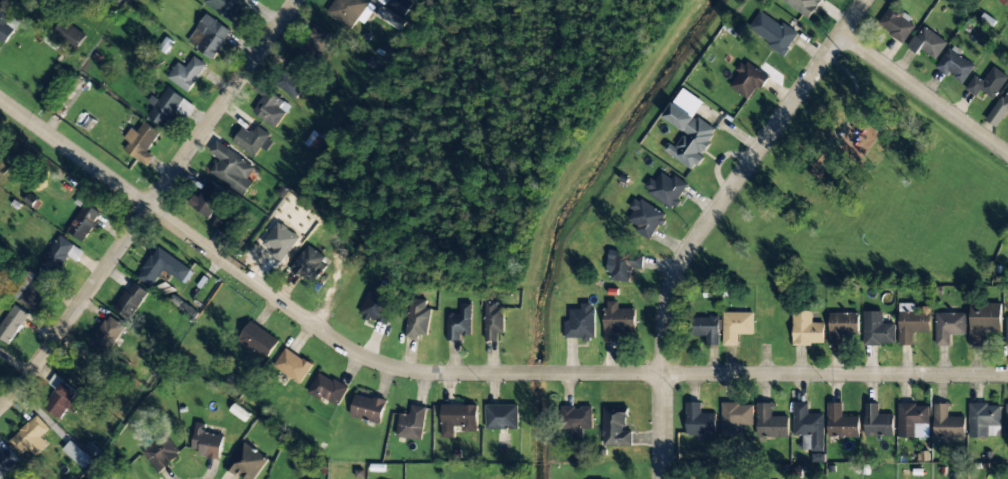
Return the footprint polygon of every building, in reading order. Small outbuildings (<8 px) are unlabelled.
[(248,7),(241,2),(242,0),(204,0),(203,1),(235,25),(248,7)] [(366,0),(334,0),(325,13),(352,30),(360,18),(365,22),(375,6),(366,0)] [(412,3),(407,0),(392,0),(387,6),(402,17),(412,3)] [(821,0),(779,0),(810,18),(821,0)] [(375,15),(397,31),(404,22),(381,6),(375,15)] [(904,43),(916,24),(889,7),(877,25),(904,43)] [(5,44),(20,23),(0,8),(0,41),(5,44)] [(761,10),(748,30),(785,54),(798,34),(761,10)] [(232,32),(207,14),(187,41),(212,59),(232,32)] [(53,35),(77,49),(86,34),(62,20),(53,35)] [(317,50),(324,54),(334,37),(314,25),(298,53),(311,61),(317,50)] [(948,42),(923,25),(907,48),(917,54),(920,49),(935,60),(948,42)] [(937,67),(962,84),(976,65),(950,47),(937,67)] [(186,67),(177,62),(167,78),(188,92),(206,65),(193,56),(186,67)] [(742,60),(735,70),(739,72),(730,88),(749,99),(757,86),(762,89),(769,77),(742,60)] [(294,99),(311,76),(297,66),(290,75),(285,72),(276,85),(294,99)] [(993,66),(983,81),(975,75),(965,89),(976,97),(980,91),(993,99),(1007,77),(993,66)] [(263,96),(252,113),(277,128),(291,104),(257,83),(252,90),(263,96)] [(159,100),(152,95),(147,102),(154,107),(147,117),(164,128),(175,110),(187,118),(194,106),(167,88),(159,100)] [(663,118),(685,132),(676,147),(668,142),(663,151),(692,170),(717,131),(694,116),(703,102),(682,88),(663,118)] [(1007,112),(1007,89),(986,121),(996,128),(1007,112)] [(160,133),(144,122),(137,132),(131,128),(124,138),(129,142),(124,150),(147,166),(154,156),(147,151),(160,133)] [(243,128),(233,142),(255,158),(262,148),(267,152),(275,140),(256,126),(251,133),(243,128)] [(217,141),(209,152),(219,159),(210,173),(244,196),(253,182),(248,178),(256,167),(217,141)] [(674,208),(688,184),(673,175),(672,178),(661,172),(655,181),(650,178),(643,190),(674,208)] [(210,218),(226,190),(210,181),(200,198),(194,194),(188,205),(210,218)] [(635,231),(650,241),(665,215),(635,196),(628,207),(633,210),(627,220),(638,227),(635,231)] [(83,241),(101,214),(86,203),(67,231),(83,241)] [(213,225),(227,235),(235,223),(221,213),(213,225)] [(262,244),(283,260),(299,237),(278,222),(262,244)] [(41,266),(61,277),(71,258),(78,262),(84,250),(57,236),(41,266)] [(313,283),(326,256),(305,246),(291,272),(313,283)] [(193,270),(157,247),(137,278),(151,288),(163,270),(184,283),(193,270)] [(642,270),(643,254),(608,251),(606,272),(612,273),(611,281),(630,283),(631,269),(642,270)] [(35,312),(53,282),(30,269),(13,298),(35,312)] [(114,311),(131,321),(147,291),(131,282),(114,311)] [(360,315),(386,325),(392,309),(388,307),(391,298),(382,295),(384,287),(372,282),(360,315)] [(426,300),(410,298),(405,336),(426,339),(431,309),(425,308),(426,300)] [(618,309),(618,301),(604,302),(604,342),(618,342),(618,330),(635,330),(635,309),(618,309)] [(484,302),(485,341),(498,341),(498,333),(502,333),(501,302),(484,302)] [(1001,304),(970,303),(969,345),(985,346),(985,332),(1001,333),(1001,304)] [(471,304),(459,304),(460,313),(447,314),(447,341),(461,341),(461,336),(471,335),(471,304)] [(564,339),(594,339),(594,304),(581,304),(581,310),(569,309),(569,322),(565,322),(564,339)] [(915,304),(899,304),(899,345),(913,346),(913,333),(930,333),(930,309),(915,308),(915,304)] [(28,313),(13,305),(0,328),(0,339),(11,344),(28,313)] [(824,323),(812,323),(812,311),(792,311),(792,344),(824,344),(824,323)] [(894,323),(883,324),(882,311),(863,312),(864,345),(895,344),(894,323)] [(753,312),(723,312),(723,346),(738,346),(738,334),(753,334),(753,312)] [(829,313),(829,345),(844,345),(844,335),(859,335),(858,313),(829,313)] [(936,313),(935,346),(950,347),(950,334),(965,335),(966,313),(936,313)] [(90,342),(106,353),(125,327),(109,315),(90,342)] [(706,336),(706,345),(719,345),(719,317),(690,317),(689,336),(706,336)] [(279,341),(251,321),(238,339),(266,360),(279,341)] [(312,363),(284,348),(273,368),(301,384),(312,363)] [(339,406),(347,385),(317,373),(308,394),(339,406)] [(55,388),(43,408),(60,419),(67,409),(75,414),(85,397),(53,377),(48,384),(55,388)] [(386,399),(356,391),(350,417),(380,424),(386,399)] [(716,435),(716,413),(700,414),(700,402),(686,402),(687,436),(716,435)] [(824,450),(823,414),(808,414),(808,402),(793,403),(794,436),(802,436),(802,451),(824,450)] [(753,404),(722,403),(722,437),(739,437),(739,426),(753,426),(753,404)] [(789,437),(789,417),(772,417),(772,403),(757,403),(757,438),(789,437)] [(859,437),(859,417),(842,417),(842,403),(828,403),(828,437),(859,437)] [(878,403),(865,404),(865,436),(894,436),(893,414),(879,415),(878,403)] [(898,437),(929,438),(929,405),(898,404),(898,437)] [(934,438),(949,438),(949,442),(965,443),(965,417),(949,417),(949,404),(934,404),(934,438)] [(1001,405),(969,404),(968,437),(1001,437),(1001,405)] [(399,413),(396,437),(422,440),(426,407),(411,405),(410,415),(399,413)] [(477,405),(442,405),(441,438),(454,438),(454,426),(462,426),(462,432),(477,432),(477,405)] [(518,405),(486,406),(486,430),(518,429),(518,405)] [(592,407),(562,407),(561,429),(570,429),(569,438),(582,438),(582,429),(592,429),(592,407)] [(632,445),(631,431),(626,431),(626,407),(603,408),(603,446),(632,445)] [(34,457),(43,448),(37,441),(50,429),(37,415),(9,441),(22,456),(28,451),(34,457)] [(223,435),(205,433),(206,424),(195,423),(192,454),(221,457),(223,435)] [(142,451),(157,473),(182,456),(166,434),(142,451)] [(63,449),(83,469),(92,460),(71,440),(63,449)] [(243,478),(255,478),(269,458),(244,441),(226,467),(243,478)] [(20,461),(7,446),(0,453),(0,478),(20,461)]
